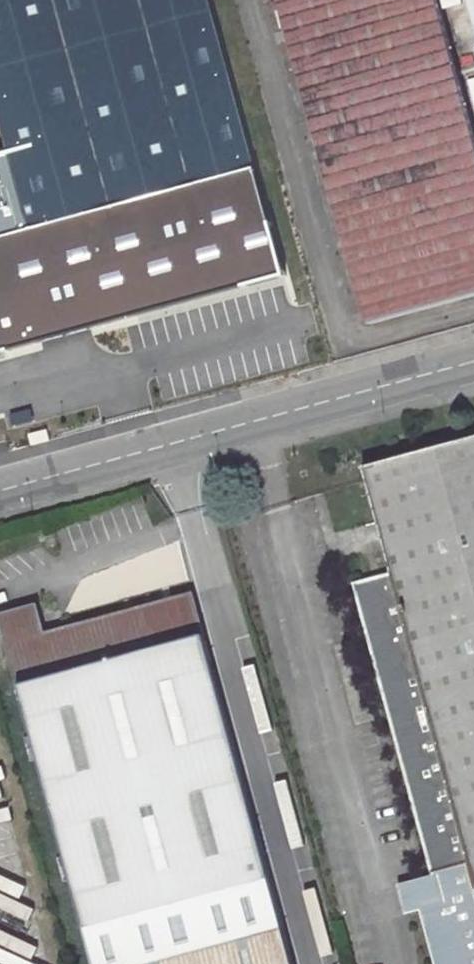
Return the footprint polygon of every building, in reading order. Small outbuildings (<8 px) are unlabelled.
[(36,226),(0,235),(0,347),(147,308),(165,377),(255,351),(256,353),(307,339),(238,83),(215,0),(0,0),(0,95),(36,226)] [(372,321),(473,294),(473,113),(444,0),(287,0),(372,321)] [(0,416),(0,435),(8,432),(4,414),(0,416)] [(436,869),(435,871),(429,897),(430,904),(446,963),(473,963),(473,437),(366,465),(395,571),(356,582),(436,869)] [(5,613),(37,731),(29,733),(36,757),(43,755),(69,853),(62,854),(70,879),(76,877),(98,963),(299,963),(200,592),(50,633),(42,602),(5,613)] [(400,882),(407,911),(430,904),(429,897),(435,871),(400,882)]
